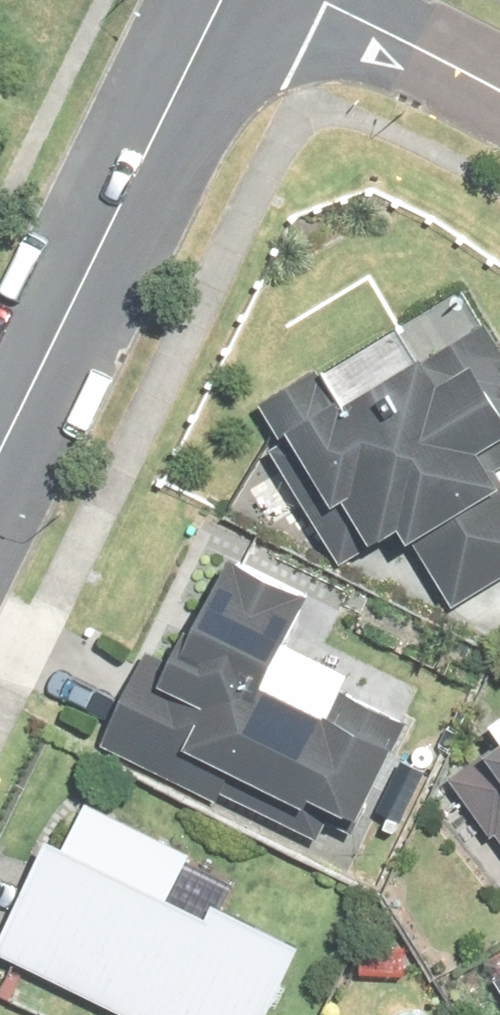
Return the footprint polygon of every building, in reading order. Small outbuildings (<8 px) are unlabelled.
[(257,397),(318,502),(331,495),(355,536),(380,521),(391,539),(403,532),(445,604),(499,571),(499,488),(488,467),(499,460),(499,360),(459,291),(422,312),(439,342),(412,359),(389,320),(257,397)] [(124,674),(91,742),(200,796),(214,768),(291,805),(295,799),(345,824),(396,723),(333,691),(319,718),(245,683),(290,592),(218,555),(198,595),(191,591),(144,685),(124,674)] [(499,732),(499,715),(492,722),(499,732)] [(0,916),(0,954),(123,1014),(262,1014),(294,950),(201,904),(195,917),(160,900),(182,855),(78,804),(54,852),(37,843),(0,916)] [(499,1014),(499,954),(471,975),(499,1014)]
